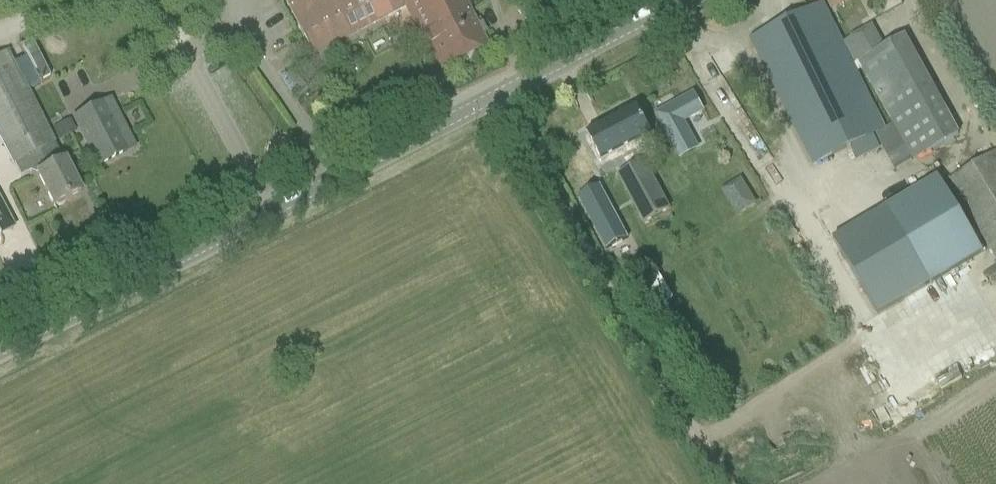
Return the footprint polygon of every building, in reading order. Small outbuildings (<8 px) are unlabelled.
[(310,53),(405,4),(440,72),(487,47),(462,0),(282,0),(310,53)] [(887,131),(853,63),(843,43),(828,14),(823,3),(804,13),(751,40),(759,58),(814,167),(887,131)] [(959,134),(903,35),(880,48),(869,29),(843,43),(853,63),(858,60),(904,146),(912,160),(959,134)] [(32,42),(20,48),(38,85),(50,79),(32,42)] [(43,189),(53,207),(80,193),(71,175),(62,158),(61,159),(6,50),(0,53),(0,140),(11,161),(37,148),(45,166),(35,172),(43,189)] [(689,99),(654,118),(676,160),(692,152),(678,125),(698,115),(689,99)] [(103,106),(75,120),(98,166),(126,152),(103,106)] [(622,117),(587,136),(601,163),(650,137),(636,110),(632,112),(630,108),(620,114),(622,117)] [(942,185),(948,195),(953,191),(995,262),(995,152),(942,185)] [(629,171),(618,177),(628,194),(643,224),(668,211),(643,163),(629,171)] [(739,177),(720,190),(737,216),(756,203),(739,177)] [(885,208),(832,240),(877,315),(930,284),(982,253),(948,195),(942,185),(937,178),(885,208)] [(599,187),(577,198),(605,251),(627,239),(599,187)] [(12,229),(11,227),(9,228),(8,227),(3,230),(0,224),(0,235),(12,229)]
